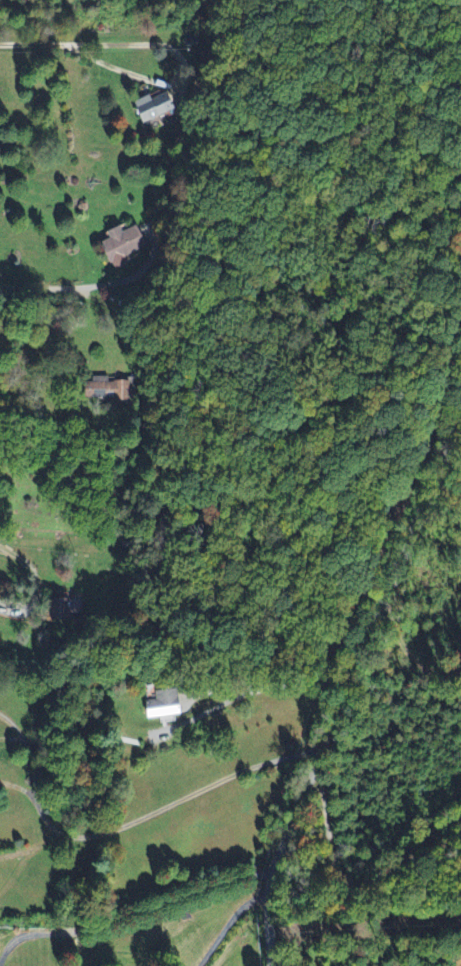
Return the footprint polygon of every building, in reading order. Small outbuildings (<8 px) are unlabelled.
[(136,103),(142,123),(177,114),(171,93),(136,103)] [(151,248),(142,225),(119,234),(116,228),(102,233),(105,241),(99,243),(111,274),(132,265),(129,257),(151,248)] [(131,401),(131,382),(87,381),(86,399),(131,401)] [(81,599),(56,600),(57,621),(72,620),(72,614),(82,614),(81,599)] [(178,716),(175,691),(155,694),(156,701),(144,703),(146,720),(178,716)]
